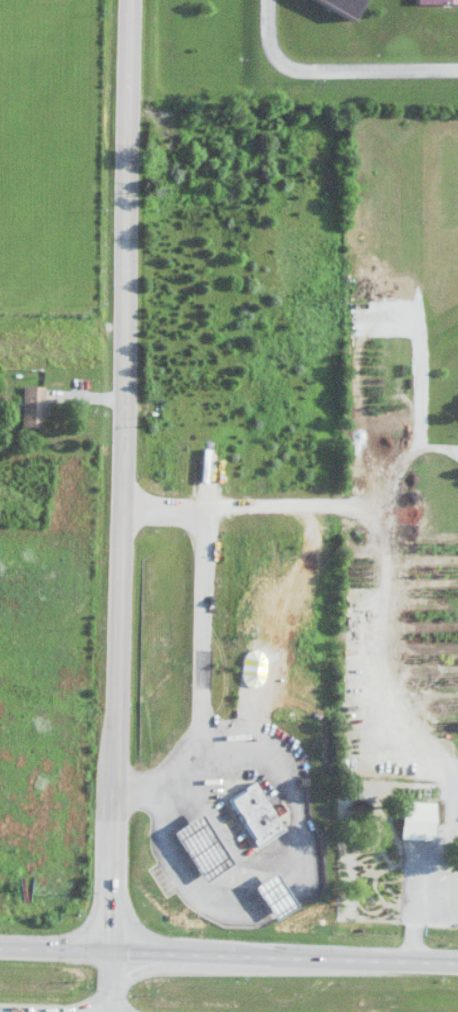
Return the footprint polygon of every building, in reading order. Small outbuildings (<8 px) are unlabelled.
[(339,23),(300,0),(352,0),(339,23)] [(41,428),(41,387),(19,387),(19,428),(41,428)] [(283,830),(254,783),(227,799),(257,847),(283,830)] [(400,803),(400,831),(433,831),(433,803),(400,803)] [(233,864),(199,814),(171,833),(205,883),(233,864)] [(368,881),(375,885),(379,878),(372,874),(368,881)] [(269,915),(290,909),(280,877),(259,883),(269,915)]
